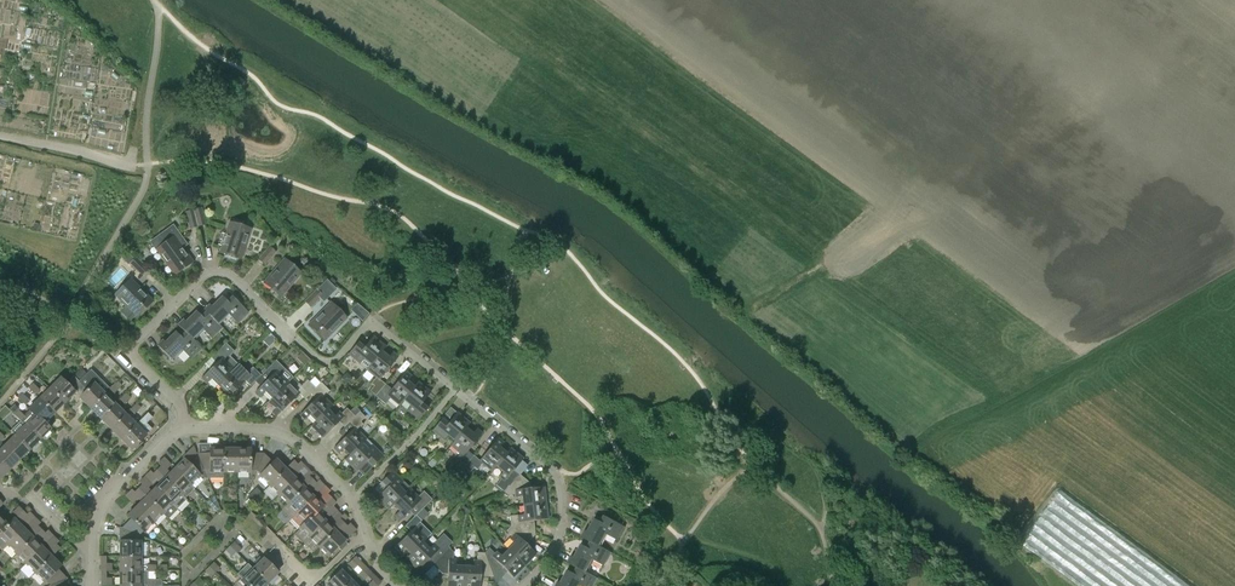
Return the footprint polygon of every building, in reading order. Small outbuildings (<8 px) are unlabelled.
[(186,175),(187,183),(197,182),(195,173),(186,175)] [(201,208),(193,210),(197,226),(205,224),(201,208)] [(197,226),(193,210),(186,212),(190,228),(197,226)] [(251,229),(230,222),(220,252),(241,258),(251,229)] [(156,237),(162,245),(156,249),(175,275),(193,262),(183,248),(187,245),(173,226),(156,237)] [(275,251),(270,247),(260,259),(264,264),(275,251)] [(147,269),(136,257),(130,263),(142,275),(147,269)] [(284,258),(266,279),(265,278),(262,282),(279,296),(288,285),(289,286),(301,272),(284,258)] [(115,295),(126,306),(120,311),(129,320),(134,315),(136,317),(152,300),(149,297),(148,298),(139,289),(137,291),(134,288),(135,286),(129,280),(115,295)] [(305,302),(310,307),(323,296),(317,290),(305,302)] [(204,310),(206,312),(218,324),(228,314),(237,324),(248,313),(232,297),(227,302),(222,297),(211,307),(209,305),(204,310)] [(351,309),(364,320),(371,312),(358,301),(351,309)] [(308,324),(323,340),(333,329),(334,330),(345,319),(331,305),(326,310),(327,311),(323,315),(321,313),(312,322),(311,321),(308,324)] [(177,325),(185,333),(191,339),(201,329),(211,339),(222,328),(218,324),(206,312),(201,317),(196,312),(185,322),(183,320),(177,325)] [(201,348),(191,339),(185,333),(180,338),(175,332),(165,343),(163,340),(157,346),(171,360),(181,350),(190,359),(201,348)] [(347,354),(366,370),(381,352),(385,347),(373,336),(363,348),(357,343),(347,354)] [(234,351),(226,343),(210,358),(216,363),(201,379),(206,384),(211,379),(218,385),(238,365),(229,356),(234,351)] [(99,350),(94,345),(89,350),(94,356),(99,350)] [(366,370),(375,378),(370,384),(373,387),(369,392),(375,397),(385,385),(379,380),(398,357),(392,352),(388,358),(381,352),(366,370)] [(255,381),(260,387),(255,392),(261,397),(265,392),(271,398),(288,382),(288,383),(293,378),(275,361),(265,371),(261,375),(255,381)] [(247,373),(245,371),(238,365),(218,385),(230,396),(244,381),(250,386),(255,381),(261,375),(252,367),(247,373)] [(80,397),(91,408),(110,389),(91,369),(79,381),(85,387),(86,387),(88,389),(80,397)] [(385,385),(375,397),(384,404),(389,398),(399,406),(403,400),(414,387),(413,387),(407,382),(411,377),(406,372),(391,389),(385,385)] [(64,403),(79,389),(81,391),(85,387),(79,381),(75,385),(70,380),(66,384),(60,378),(50,388),(64,403)] [(309,394),(315,388),(307,380),(301,386),(299,384),(294,389),(288,383),(288,382),(271,398),(267,403),(275,408),(276,406),(281,412),(299,394),(304,399),(309,394)] [(403,400),(410,406),(406,411),(417,421),(427,409),(421,404),(431,393),(418,382),(413,387),(414,387),(403,400)] [(33,383),(29,388),(35,394),(39,389),(33,383)] [(110,389),(91,408),(101,418),(115,404),(109,398),(120,387),(116,383),(110,389)] [(309,415),(316,422),(327,410),(332,406),(323,397),(329,391),(321,383),(315,389),(315,388),(309,394),(315,399),(299,415),(304,420),(309,415)] [(50,388),(39,399),(54,413),(64,403),(50,388)] [(130,398),(126,393),(120,400),(124,404),(130,398)] [(23,394),(18,398),(25,404),(29,400),(23,394)] [(44,423),(54,413),(39,399),(29,409),(36,415),(44,423)] [(101,418),(111,429),(125,414),(115,404),(101,418)] [(130,410),(134,414),(140,408),(136,404),(130,410)] [(327,410),(316,422),(311,427),(322,438),(338,422),(344,428),(348,423),(355,417),(346,408),(341,414),(338,412),(334,417),(327,410)] [(39,440),(50,429),(44,423),(36,415),(30,421),(19,410),(14,415),(20,421),(25,426),(39,440)] [(355,417),(348,423),(354,428),(333,449),(338,454),(343,449),(349,456),(350,456),(366,439),(357,431),(363,425),(360,422),(365,418),(360,412),(355,417)] [(454,441),(465,428),(469,423),(457,413),(448,424),(442,419),(431,431),(443,441),(447,435),(454,441)] [(111,429),(121,439),(136,424),(125,414),(111,429)] [(10,431),(15,436),(29,450),(39,440),(25,426),(20,421),(10,431)] [(136,425),(136,424),(121,439),(132,450),(133,448),(135,450),(139,445),(138,443),(150,431),(140,421),(136,425)] [(472,434),(465,428),(454,441),(450,446),(459,454),(454,460),(463,467),(473,456),(467,451),(482,434),(476,429),(472,434)] [(15,436),(4,446),(18,460),(29,450),(15,436)] [(491,471),(495,466),(506,454),(499,448),(503,443),(497,438),(478,461),(473,456),(463,467),(469,473),(474,468),(476,470),(482,464),(491,471)] [(372,446),(366,439),(350,456),(349,456),(344,461),(356,472),(366,461),(372,467),(382,456),(372,446)] [(18,460),(4,446),(0,450),(0,462),(8,470),(18,460)] [(184,459),(174,469),(191,485),(200,476),(199,474),(203,469),(197,454),(196,454),(193,447),(182,457),(184,459)] [(510,448),(506,454),(495,466),(502,472),(498,477),(500,479),(495,485),(504,493),(519,475),(514,470),(523,459),(510,448)] [(210,454),(197,454),(203,469),(206,478),(223,478),(223,472),(223,449),(210,449),(210,454)] [(236,449),(223,449),(223,472),(236,472),(236,449)] [(249,449),(236,449),(236,472),(250,472),(250,469),(256,469),(262,454),(249,454),(249,449)] [(260,476),(269,486),(285,470),(285,469),(275,460),(271,464),(262,454),(256,469),(261,475),(260,476)] [(293,461),(285,469),(285,470),(269,486),(278,495),(293,480),(288,475),(298,465),(293,461)] [(0,462),(0,478),(8,470),(0,462)] [(161,465),(156,470),(185,498),(194,489),(191,485),(174,469),(170,474),(161,465)] [(161,482),(156,488),(178,509),(187,500),(185,498),(156,470),(152,474),(161,482)] [(392,505),(408,488),(392,472),(381,482),(387,488),(376,498),(388,509),(392,505)] [(298,485),(293,480),(278,495),(287,504),(312,479),(308,475),(298,485)] [(529,483),(519,475),(504,493),(507,495),(515,495),(515,498),(521,497),(522,506),(546,503),(544,487),(530,488),(529,483)] [(316,484),(312,479),(287,504),(282,510),(291,519),(312,498),(307,493),(316,484)] [(143,484),(138,489),(163,513),(168,519),(178,509),(156,488),(151,492),(143,484)] [(392,505),(399,511),(394,516),(399,521),(415,505),(421,511),(431,500),(423,491),(417,497),(408,488),(392,505)] [(142,501),(137,506),(154,522),(163,513),(138,489),(134,493),(142,501)] [(317,503),(312,498),(291,519),(300,528),(300,529),(331,498),(326,493),(317,503)] [(207,503),(218,514),(220,511),(214,496),(207,503)] [(335,502),(331,498),(300,529),(300,528),(294,534),(303,543),(325,522),(320,517),(335,502)] [(509,517),(510,526),(534,535),(533,521),(547,519),(546,503),(522,506),(523,515),(509,517)] [(120,527),(138,535),(142,530),(144,532),(154,522),(137,506),(128,516),(132,519),(125,527),(120,527)] [(17,517),(23,511),(20,507),(14,513),(17,517)] [(7,545),(24,528),(20,524),(28,516),(23,511),(17,517),(8,526),(0,534),(0,537),(7,545)] [(422,543),(427,538),(431,534),(420,523),(421,521),(415,516),(405,527),(410,532),(394,548),(399,553),(404,548),(410,554),(411,554),(422,543)] [(581,538),(591,543),(599,547),(605,534),(617,540),(624,527),(604,516),(601,523),(594,519),(588,532),(585,531),(581,538)] [(0,517),(0,534),(8,526),(0,517)] [(330,527),(325,522),(303,543),(312,553),(318,547),(343,523),(339,518),(330,527)] [(347,527),(343,523),(318,547),(328,557),(344,540),(339,535),(347,527)] [(7,545),(17,554),(41,529),(37,525),(29,534),(24,528),(7,545)] [(514,544),(508,550),(524,566),(535,555),(526,545),(534,535),(510,526),(505,531),(511,537),(509,539),(514,544)] [(120,527),(120,556),(140,557),(140,542),(138,542),(138,535),(120,527)] [(46,534),(41,529),(17,554),(26,564),(42,547),(37,542),(46,534)] [(428,561),(433,566),(449,549),(447,547),(452,543),(443,534),(429,549),(422,543),(411,554),(410,554),(406,559),(418,571),(428,561)] [(230,546),(236,552),(240,547),(234,541),(230,546)] [(567,563),(577,568),(585,573),(592,560),(604,566),(610,553),(599,547),(591,543),(588,549),(581,545),(574,558),(571,557),(567,563)] [(35,573),(52,556),(60,548),(56,544),(47,552),(42,547),(26,564),(35,573)] [(236,552),(230,546),(226,550),(232,556),(236,552)] [(488,548),(483,553),(493,577),(502,568),(513,578),(524,566),(508,550),(501,557),(496,552),(494,554),(488,548)] [(449,549),(433,566),(441,575),(447,575),(446,585),(463,585),(464,567),(455,567),(455,560),(453,560),(453,553),(449,549)] [(464,567),(463,585),(479,585),(480,577),(493,577),(483,553),(476,553),(476,561),(473,561),(473,567),(464,567)] [(102,555),(101,584),(112,584),(112,577),(110,577),(110,563),(107,562),(108,556),(102,555)] [(61,566),(52,556),(35,573),(44,582),(46,581),(51,585),(67,579),(57,569),(61,566)] [(140,565),(140,557),(120,556),(120,571),(148,571),(156,571),(156,565),(140,565)] [(263,558),(253,569),(268,583),(278,573),(263,558)] [(209,566),(215,572),(220,568),(214,562),(209,566)] [(242,579),(242,580),(248,585),(249,585),(250,585),(265,585),(268,583),(253,569),(252,569),(247,564),(237,574),(242,579)] [(215,572),(209,566),(205,571),(211,577),(215,572)] [(585,573),(577,568),(574,575),(567,571),(560,584),(557,583),(556,585),(578,585),(579,585),(593,585),(597,578),(585,573)] [(351,581),(341,570),(326,585),(328,585),(346,585),(351,581)] [(120,571),(120,585),(147,585),(156,585),(162,585),(162,582),(160,579),(148,579),(148,571),(120,571)]
